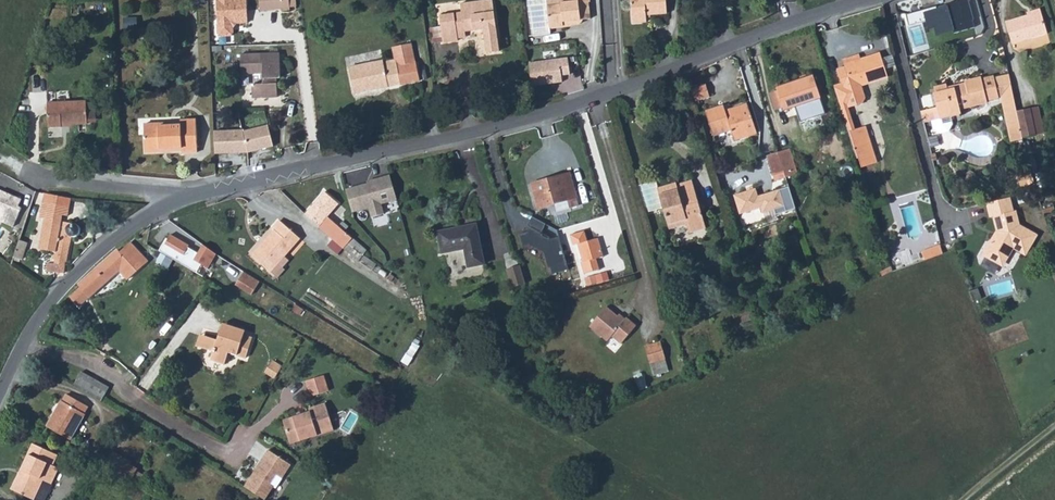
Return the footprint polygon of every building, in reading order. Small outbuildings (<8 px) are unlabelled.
[(217,33),(220,36),(229,35),(232,32),(232,26),(234,23),(247,22),(246,0),(216,0),(217,33)] [(260,10),(280,8),(279,0),(259,0),(260,9),(260,10)] [(280,8),(280,11),(290,10),(289,0),(279,0),(280,8)] [(439,15),(442,42),(457,40),(457,37),(456,31),(464,30),(483,28),(484,42),(497,41),(492,0),(458,0),(458,2),(438,4),(439,15)] [(545,0),(538,0),(526,1),(530,37),(549,35),(548,27),(546,5),(545,0)] [(546,5),(548,27),(568,25),(572,20),(582,19),(590,19),(588,2),(590,1),(589,0),(563,0),(563,4),(546,5)] [(632,22),(646,20),(645,14),(666,12),(665,0),(630,0),(632,22)] [(924,8),(929,26),(935,24),(937,32),(954,27),(955,30),(976,24),(969,0),(950,0),(938,3),(939,5),(924,8)] [(1028,15),(1011,20),(1006,21),(1012,43),(1047,33),(1041,11),(1028,15)] [(439,15),(424,17),(426,39),(427,43),(442,42),(439,15)] [(394,59),(383,61),(384,67),(415,60),(411,42),(400,44),(402,55),(393,57),(394,59)] [(400,44),(391,46),(393,57),(402,55),(400,44)] [(273,77),(276,77),(280,77),(279,52),(240,54),(240,73),(262,72),(262,83),(251,83),(252,97),(277,96),(276,83),(273,83),(273,77)] [(845,66),(837,69),(844,88),(835,91),(840,106),(850,103),(852,108),(861,105),(865,98),(860,85),(888,76),(880,52),(860,59),(845,64),(845,66)] [(843,58),(845,64),(860,59),(858,53),(843,58)] [(888,72),(898,69),(894,55),(885,57),(888,72)] [(567,57),(528,61),(530,86),(561,83),(560,75),(568,74),(567,57)] [(384,67),(383,61),(382,59),(347,67),(353,92),(399,82),(400,84),(419,79),(415,60),(384,67)] [(1008,74),(994,78),(999,98),(1003,111),(1016,110),(1008,74)] [(776,87),(777,90),(783,106),(784,109),(798,104),(800,109),(803,111),(818,106),(819,103),(818,98),(820,97),(813,75),(776,87)] [(935,92),(933,92),(937,110),(921,114),(923,124),(932,121),(934,129),(940,133),(948,131),(952,125),(950,117),(962,114),(960,109),(987,103),(987,101),(999,98),(994,78),(993,75),(982,78),(981,76),(964,80),(964,82),(947,86),(946,83),(933,86),(935,92)] [(705,83),(690,88),(694,101),(709,97),(705,83)] [(783,106),(777,90),(769,92),(774,109),(783,106)] [(70,91),(47,91),(47,119),(48,125),(60,125),(60,121),(68,120),(68,123),(86,122),(86,101),(70,101),(70,91)] [(88,101),(90,120),(97,119),(95,100),(88,101)] [(723,104),(705,110),(713,135),(731,129),(734,140),(757,132),(747,103),(725,110),(723,104)] [(1016,110),(1022,136),(1044,131),(1039,106),(1016,110)] [(1016,110),(1004,112),(1010,141),(1023,138),(1022,136),(1016,110)] [(862,112),(853,115),(857,127),(866,124),(862,112)] [(159,125),(159,122),(143,123),(144,152),(160,151),(160,148),(181,148),(181,150),(181,152),(197,152),(196,122),(195,118),(180,119),(180,122),(180,124),(159,125)] [(267,124),(242,130),(247,151),(272,145),(267,124)] [(865,126),(848,131),(856,158),(873,153),(865,126)] [(242,128),(213,130),(214,152),(247,151),(242,130),(242,128)] [(789,147),(778,151),(784,171),(795,168),(789,147)] [(778,151),(766,155),(772,175),(784,171),(778,151)] [(795,168),(784,171),(786,177),(797,173),(795,168)] [(1031,171),(1018,174),(1021,188),(1035,184),(1031,171)] [(550,181),(531,187),(537,208),(566,200),(568,208),(578,205),(569,173),(549,178),(550,181)] [(390,175),(368,181),(369,184),(348,189),(354,213),(368,209),(371,220),(387,216),(383,203),(397,200),(390,175)] [(549,178),(530,184),(531,187),(550,181),(549,178)] [(691,180),(676,184),(676,182),(656,188),(669,229),(688,223),(691,232),(706,227),(703,218),(691,180)] [(755,187),(733,194),(739,213),(760,206),(762,212),(774,208),(776,213),(794,208),(788,186),(757,195),(755,187)] [(309,210),(306,213),(320,224),(327,216),(339,203),(324,190),(307,208),(309,210)] [(12,226),(20,207),(17,206),(20,198),(4,192),(3,194),(0,193),(0,221),(12,226)] [(70,198),(43,192),(38,217),(46,218),(40,249),(53,251),(52,259),(53,259),(53,263),(46,262),(45,271),(62,273),(62,272),(64,262),(66,262),(70,237),(73,238),(76,236),(78,234),(79,231),(79,228),(78,226),(76,224),(74,223),(60,220),(61,214),(67,215),(70,198)] [(991,216),(994,215),(998,230),(998,233),(996,237),(993,237),(984,252),(985,255),(1000,264),(1003,263),(1013,247),(1025,254),(1036,235),(1019,225),(1015,210),(1013,211),(1009,197),(988,202),(991,216)] [(320,224),(317,227),(335,242),(345,232),(327,216),(320,224)] [(532,218),(528,226),(531,227),(529,232),(520,234),(523,245),(529,244),(544,252),(548,267),(551,266),(553,273),(567,269),(558,237),(549,240),(548,237),(540,233),(544,225),(532,218)] [(251,255),(269,271),(283,255),(299,238),(279,220),(271,228),(274,230),(251,255)] [(483,264),(475,224),(437,232),(441,252),(464,248),(468,267),(483,264)] [(572,244),(576,243),(581,261),(580,261),(583,273),(599,268),(596,257),(602,255),(597,237),(586,240),(583,230),(569,234),(572,244)] [(345,232),(335,242),(341,247),(357,260),(366,249),(345,232)] [(167,238),(159,251),(198,272),(202,264),(209,268),(213,261),(199,253),(185,245),(186,243),(171,234),(169,239),(167,238)] [(25,241),(18,239),(12,255),(20,258),(25,241)] [(116,249),(77,284),(79,287),(69,295),(78,305),(118,269),(126,279),(147,260),(130,241),(118,252),(116,249)] [(204,244),(199,253),(213,261),(217,254),(204,244)] [(922,252),(925,259),(943,253),(940,245),(922,252)] [(283,255),(269,271),(277,278),(284,269),(282,268),(288,260),(283,255)] [(376,264),(363,255),(360,259),(373,268),(376,264)] [(519,265),(506,269),(512,287),(525,283),(519,265)] [(242,270),(233,283),(250,293),(258,279),(242,270)] [(587,284),(598,282),(595,270),(585,273),(587,284)] [(606,306),(589,327),(606,342),(610,337),(620,345),(636,325),(627,317),(623,321),(606,306)] [(217,322),(212,338),(218,335),(222,323),(217,322)] [(203,335),(199,347),(209,350),(206,358),(223,363),(227,352),(244,357),(250,337),(242,334),(243,330),(222,323),(218,335),(212,338),(203,335)] [(194,346),(199,347),(203,335),(198,334),(194,346)] [(411,363),(419,344),(413,341),(404,360),(411,363)] [(654,361),(657,360),(664,358),(659,341),(645,346),(653,375),(661,372),(660,370),(657,371),(654,361)] [(266,372),(277,377),(283,363),(272,358),(266,372)] [(80,371),(72,385),(99,401),(108,386),(80,371)] [(305,381),(309,396),(328,390),(323,375),(305,381)] [(87,405),(66,393),(62,400),(61,399),(45,425),(69,439),(84,413),(83,412),(87,405)] [(309,411),(281,419),(289,443),(333,430),(325,403),(308,408),(309,411)] [(17,473),(10,488),(32,498),(42,478),(50,482),(58,466),(51,463),(42,459),(46,449),(32,442),(27,453),(29,454),(21,469),(23,470),(21,475),(17,473)] [(266,448),(242,485),(264,499),(273,484),(275,486),(290,463),(266,448)] [(46,449),(42,459),(51,463),(56,453),(46,449)] [(27,453),(17,473),(21,475),(23,470),(21,469),(29,454),(27,453)] [(129,463),(122,475),(129,479),(136,468),(129,463)] [(32,498),(36,499),(44,499),(52,483),(50,482),(42,478),(32,498)]
